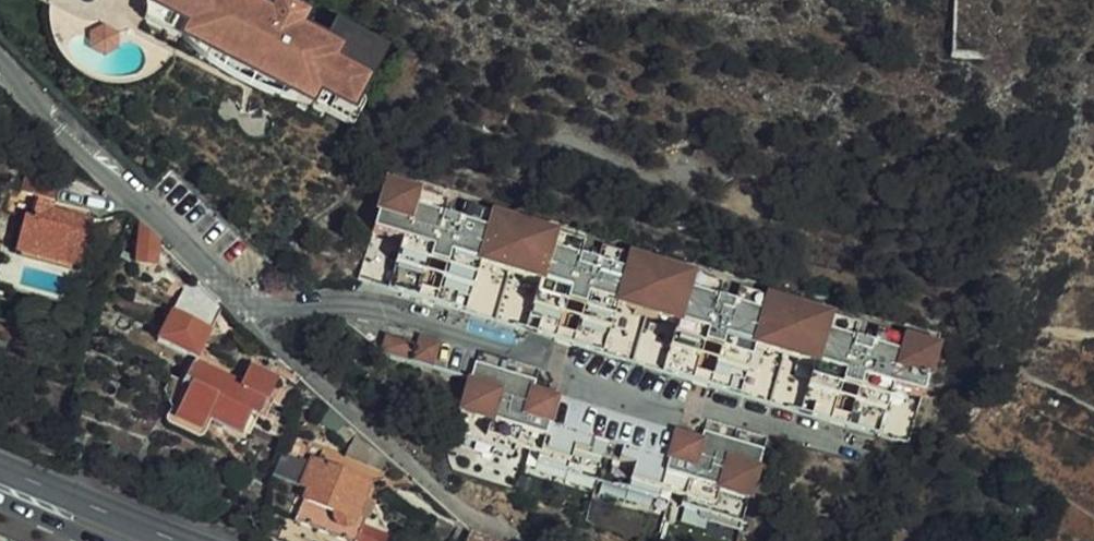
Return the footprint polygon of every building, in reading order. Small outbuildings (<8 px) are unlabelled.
[(155,6),(158,12),(165,0),(150,0),(155,6)] [(158,12),(158,25),(362,127),(374,103),(371,96),(363,112),(267,64),(165,14),(171,0),(170,0),(165,0),(158,12)] [(171,0),(165,14),(267,64),(363,112),(371,96),(396,44),(348,21),(341,37),(315,25),(323,10),(302,0),(286,0),(283,7),(267,0),(171,0)] [(25,221),(16,257),(80,273),(93,222),(53,212),(59,186),(26,177),(21,196),(38,200),(32,223),(25,221)] [(938,353),(384,192),(358,280),(912,441),(938,353)] [(151,240),(131,220),(117,261),(142,268),(151,240)] [(156,343),(201,360),(213,327),(168,311),(156,343)] [(442,343),(421,337),(413,364),(435,370),(442,343)] [(413,347),(388,339),(383,355),(408,363),(413,347)] [(209,367),(196,362),(185,385),(189,387),(174,424),(201,436),(207,424),(241,437),(248,419),(258,422),(275,382),(250,371),(244,387),(209,372),(209,367)] [(689,487),(685,503),(683,509),(743,527),(767,449),(708,432),(705,442),(534,391),(537,383),(477,365),(454,442),(515,460),(517,451),(522,436),(545,443),(540,459),(538,466),(660,503),(662,494),(666,481),(689,487)] [(522,436),(517,451),(540,459),(545,443),(522,436)] [(386,465),(355,443),(348,460),(381,477),(386,465)] [(308,493),(296,524),(339,540),(356,540),(362,526),(372,506),(366,504),(372,486),(311,462),(306,477),(313,479),(308,493)] [(300,490),(308,493),(313,479),(306,477),(300,490)] [(662,494),(685,503),(689,487),(666,481),(662,494)] [(362,526),(356,540),(386,540),(388,537),(362,526)]
